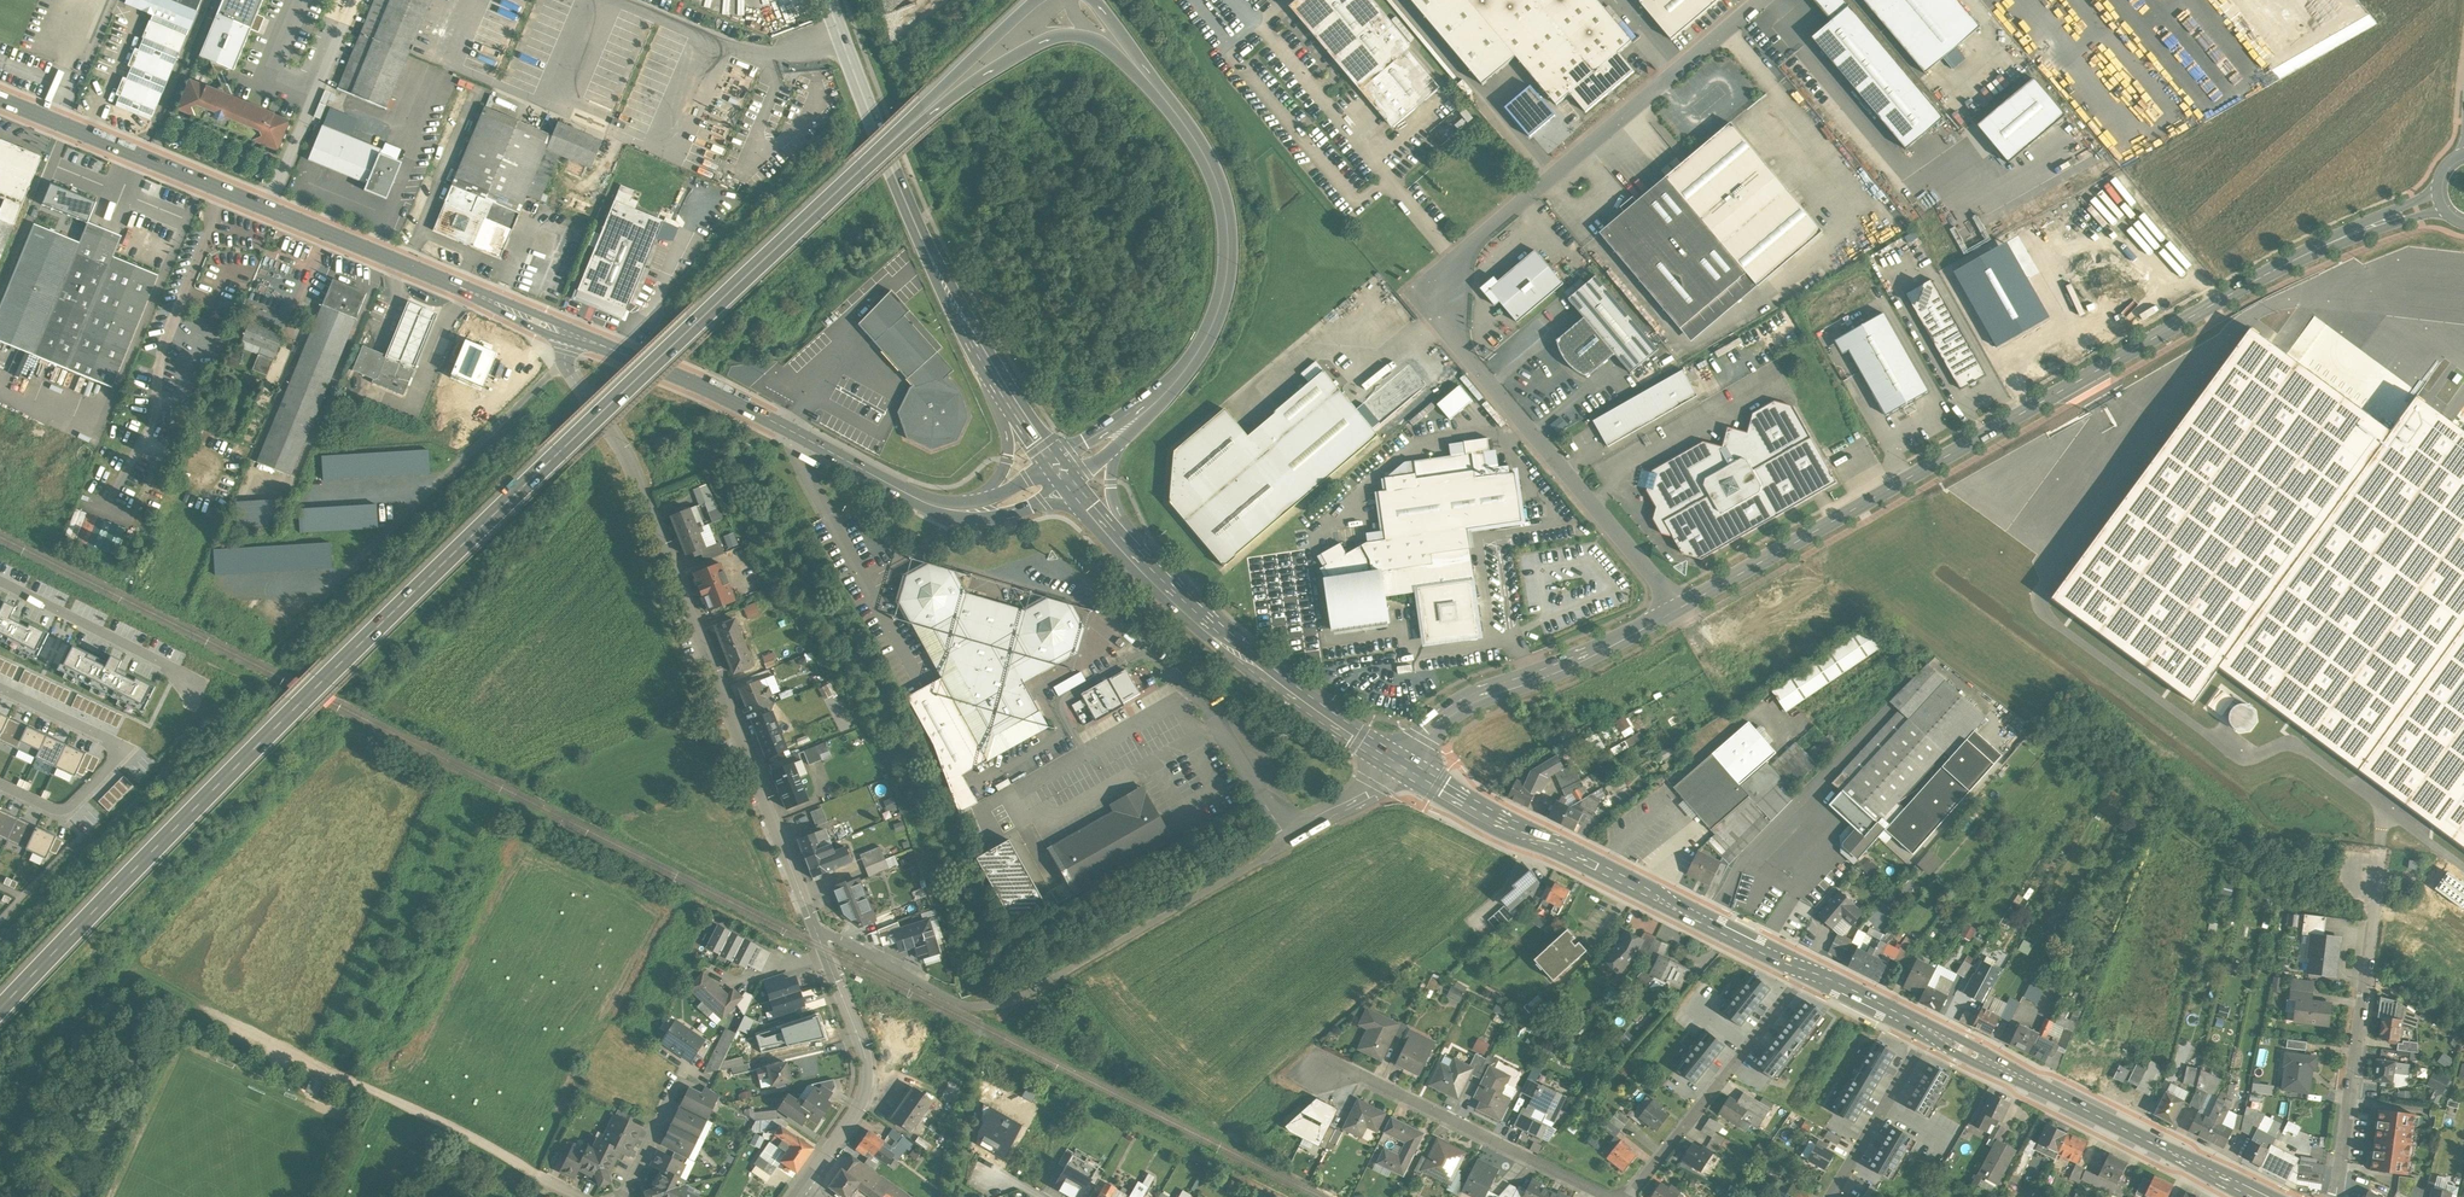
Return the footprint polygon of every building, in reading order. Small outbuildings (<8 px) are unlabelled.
[(126,3),(153,15),(117,104),(153,118),(202,0),(128,0),(126,3)] [(217,15),(250,29),(262,0),(223,0),(217,15)] [(360,33),(361,34),(338,89),(337,89),(337,90),(338,90),(385,109),(385,110),(386,110),(387,109),(386,109),(431,0),(375,0),(360,33)] [(1404,47),(1408,43),(1409,44),(1409,43),(1373,0),(1372,0),(1373,1),(1368,4),(1365,0),(1306,0),(1298,7),(1397,125),(1438,89),(1439,88),(1411,55),(1404,47)] [(1597,0),(1411,0),(1483,85),(1516,57),(1556,105),(1618,53),(1632,42),(1597,0)] [(1640,3),(1671,40),(1720,0),(1643,0),(1640,3)] [(1849,8),(1843,0),(1812,0),(1832,23),(1849,8)] [(1925,74),(1981,27),(1959,0),(1864,0),(1863,1),(1925,74)] [(1906,150),(1943,119),(1849,8),(1832,23),(1813,39),(1906,150)] [(250,29),(217,15),(199,57),(210,62),(230,70),(233,71),(250,29)] [(1618,53),(1570,94),(1586,112),(1634,72),(1618,53)] [(227,85),(222,73),(230,70),(210,62),(216,76),(216,75),(221,87),(214,90),(233,98),(228,85),(227,85)] [(2065,117),(2033,79),(1977,126),(2009,164),(2065,117)] [(214,90),(189,80),(176,111),(278,153),(291,122),(274,115),(273,112),(271,113),(270,114),(233,98),(214,90)] [(1504,110),(1527,139),(1557,116),(1533,86),(1504,110)] [(552,137),(486,109),(435,232),(502,258),(526,195),(539,201),(559,154),(591,167),(601,141),(558,124),(552,137)] [(1730,124),(1666,178),(1757,286),(1821,232),(1730,124)] [(382,151),(322,126),(309,159),(367,183),(380,154),(382,151)] [(0,143),(0,195),(8,199),(0,218),(0,221),(13,226),(41,160),(0,143)] [(401,163),(380,154),(367,183),(365,190),(386,199),(401,163)] [(1666,178),(1599,233),(1680,329),(1747,273),(1666,178)] [(96,203),(51,184),(42,205),(63,213),(69,216),(87,223),(96,203)] [(663,221),(614,201),(574,297),(623,317),(663,221)] [(63,213),(55,233),(61,236),(69,216),(63,213)] [(13,226),(0,221),(0,258),(13,226)] [(87,223),(79,243),(33,356),(67,370),(113,257),(121,237),(87,223)] [(34,225),(0,307),(0,342),(33,356),(79,243),(61,236),(55,233),(34,225)] [(1999,349),(2049,319),(2005,243),(1954,272),(1999,349)] [(1535,251),(1498,282),(1494,277),(1485,285),(1485,293),(1495,306),(1500,302),(1517,323),(1563,284),(1535,251)] [(158,276),(113,257),(67,370),(111,388),(158,276)] [(1569,299),(1568,299),(1584,318),(1615,355),(1631,373),(1658,350),(1596,276),(1586,285),(1569,299)] [(1581,279),(1564,293),(1569,299),(1586,285),(1581,279)] [(366,293),(333,280),(322,306),(356,319),(366,293)] [(1986,375),(1931,280),(1906,294),(1960,390),(1968,386),(1978,380),(1986,375)] [(891,291),(858,325),(874,342),(909,311),(891,291)] [(214,305),(225,312),(231,301),(220,295),(214,305)] [(352,371),(373,380),(371,383),(403,397),(415,368),(437,316),(408,304),(386,356),(362,346),(352,371)] [(356,319),(322,306),(306,344),(260,453),(257,463),(291,476),(356,319)] [(909,311),(874,342),(908,380),(937,353),(943,347),(909,311)] [(1883,313),(1841,337),(1886,416),(1928,392),(1883,313)] [(1584,318),(1557,341),(1557,342),(1561,353),(1567,363),(1576,371),(1587,377),(1587,378),(1615,355),(1584,318)] [(282,337),(249,324),(240,347),(273,360),(282,337)] [(2417,398),(2392,433),(2249,329),(2050,599),(2193,704),(2219,669),(2463,848),(2463,433),(2417,398)] [(1739,335),(1714,350),(1716,355),(1742,340),(1739,335)] [(465,338),(451,375),(483,387),(496,350),(465,338)] [(1742,340),(1734,345),(1737,350),(1745,345),(1742,340)] [(937,353),(910,377),(911,378),(910,381),(912,382),(913,382),(914,383),(917,386),(911,391),(901,413),(909,437),(931,447),(955,439),(966,417),(958,394),(945,378),(953,370),(937,353)] [(1705,361),(1697,365),(1699,370),(1707,365),(1705,361)] [(1683,370),(1593,421),(1608,447),(1698,396),(1683,370)] [(1324,371),(1246,436),(1223,409),(1173,451),(1168,502),(1223,567),(1378,436),(1324,371)] [(1436,403),(1450,420),(1473,400),(1459,384),(1436,403)] [(1753,414),(1747,433),(1729,429),(1725,446),(1722,447),(1703,442),(1652,471),(1647,491),(1656,508),(1653,519),(1661,534),(1673,537),(1683,554),(1702,560),(1837,483),(1793,407),(1774,402),(1753,414)] [(11,413),(0,409),(0,438),(11,413)] [(1414,461),(1405,462),(1396,470),(1386,480),(1388,493),(1377,494),(1383,533),(1368,535),(1369,543),(1347,557),(1341,546),(1319,559),(1326,568),(1322,571),(1330,578),(1326,579),(1330,605),(1334,631),(1363,627),(1374,625),(1391,623),(1387,598),(1419,594),(1427,648),(1484,639),(1468,529),(1522,521),(1515,473),(1501,474),(1498,453),(1490,453),(1488,438),(1464,442),(1450,444),(1451,456),(1414,461)] [(324,480),(430,473),(428,451),(322,457),(324,480)] [(705,485),(693,490),(699,505),(702,504),(713,500),(705,485)] [(275,499),(242,501),(243,524),(276,523),(275,499)] [(713,500),(702,504),(712,523),(722,519),(713,500)] [(302,533),(377,528),(375,504),(300,509),(302,533)] [(699,505),(689,509),(695,524),(699,522),(701,527),(708,524),(712,523),(702,504),(699,505)] [(64,536),(106,551),(108,547),(116,550),(125,526),(74,509),(64,536)] [(695,524),(689,509),(670,517),(677,536),(697,528),(695,524)] [(697,528),(677,536),(685,556),(693,553),(699,550),(716,543),(708,524),(701,527),(703,531),(699,533),(697,528)] [(729,548),(738,544),(734,532),(725,536),(729,548)] [(716,543),(699,550),(701,554),(703,561),(724,553),(719,542),(716,543)] [(215,575),(331,569),(329,544),(213,550),(215,575)] [(735,601),(719,563),(692,574),(698,588),(697,588),(700,595),(701,595),(708,612),(735,601)] [(1024,611),(965,594),(952,572),(928,565),(905,577),(898,602),(942,679),(908,699),(936,749),(961,812),(977,802),(963,776),(986,762),(1047,727),(1022,683),(1077,653),(1084,628),(1080,622),(1071,606),(1047,599),(1024,611)] [(0,609),(0,642),(36,660),(50,634),(12,615),(15,608),(4,603),(1,610),(0,609)] [(759,615),(754,603),(743,608),(747,619),(759,615)] [(734,619),(715,627),(717,632),(715,633),(723,651),(743,643),(734,619)] [(1873,624),(1772,691),(1786,711),(1886,643),(1873,624)] [(1119,638),(1115,643),(1121,649),(1126,644),(1119,638)] [(743,643),(723,651),(730,670),(732,669),(734,674),(752,666),(743,643)] [(106,663),(70,645),(57,670),(142,713),(155,688),(118,669),(121,662),(110,656),(106,663)] [(773,652),(762,657),(764,663),(776,658),(773,652)] [(5,660),(0,671),(0,674),(5,677),(12,663),(5,660)] [(774,660),(764,664),(766,669),(776,665),(774,660)] [(18,666),(12,663),(5,677),(12,680),(18,666)] [(1927,664),(1890,702),(1899,710),(1908,719),(1944,752),(1950,757),(1974,730),(1986,717),(1927,664)] [(32,673),(26,670),(19,683),(26,686),(32,673)] [(1138,693),(1125,671),(1108,681),(1121,703),(1138,693)] [(1082,672),(1053,686),(1058,695),(1086,681),(1082,672)] [(39,676),(32,673),(26,686),(32,689),(39,676)] [(45,679),(39,676),(32,689),(39,692),(45,679)] [(1151,678),(1146,681),(1149,686),(1154,683),(1151,678)] [(52,682),(45,679),(39,692),(45,695),(52,682)] [(1107,679),(1081,694),(1083,699),(1095,720),(1096,721),(1123,706),(1121,703),(1108,681),(1107,679)] [(762,689),(759,681),(739,689),(746,706),(766,698),(765,697),(772,694),(768,686),(762,689)] [(58,685),(52,682),(45,695),(52,698),(58,685)] [(65,688),(58,685),(52,698),(58,701),(65,688)] [(71,691),(65,688),(58,701),(65,704),(71,691)] [(790,689),(778,694),(781,700),(793,695),(790,689)] [(2208,706),(2222,716),(2233,700),(2220,690),(2208,706)] [(84,697),(78,694),(71,708),(78,711),(84,697)] [(91,700),(84,697),(78,711),(84,714),(91,700)] [(1083,699),(1072,705),(1084,727),(1095,720),(1083,699)] [(97,703),(91,700),(84,714),(91,717),(97,703)] [(104,706),(97,703),(91,717),(97,720),(104,706)] [(2248,730),(2252,727),(2255,723),(2256,718),(2255,713),(2252,708),(2247,705),(2242,705),(2237,706),(2232,709),(2230,713),(2229,719),(2230,724),(2233,728),(2238,731),(2243,732),(2248,730)] [(110,709),(104,706),(97,720),(104,723),(110,709)] [(116,712),(110,709),(104,723),(110,726),(116,712)] [(1899,710),(1842,771),(1852,780),(1908,719),(1899,710)] [(786,748),(771,711),(751,719),(757,735),(756,736),(759,742),(760,741),(766,757),(786,748)] [(123,715),(116,712),(110,726),(117,729),(123,715)] [(0,714),(0,736),(9,718),(0,714)] [(1626,716),(1618,719),(1622,731),(1630,728),(1626,716)] [(9,718),(0,736),(0,742),(17,750),(28,727),(9,718)] [(1852,780),(1843,790),(1879,823),(1898,802),(1944,752),(1908,719),(1852,780)] [(1749,722),(1713,754),(1740,784),(1776,753),(1749,722)] [(47,736),(28,727),(17,750),(36,759),(47,736)] [(1886,830),(1885,830),(1912,854),(1969,790),(1968,790),(1992,763),(1993,764),(2002,755),(1974,730),(1950,757),(1905,808),(1886,830)] [(1613,748),(1617,755),(1644,738),(1640,731),(1613,748)] [(66,745),(47,736),(36,759),(55,768),(66,745)] [(825,743),(816,747),(820,755),(828,751),(826,745),(826,744),(826,743),(825,744),(825,743)] [(1767,763),(1741,786),(1750,796),(1771,777),(1802,749),(1796,743),(1770,766),(1767,763)] [(66,745),(55,768),(75,777),(77,773),(86,754),(66,745)] [(816,747),(803,752),(808,764),(821,759),(820,755),(816,747)] [(1802,749),(1771,777),(1790,799),(1795,794),(1790,789),(1816,765),(1802,749)] [(86,754),(77,773),(83,776),(87,769),(93,756),(86,753),(86,754)] [(798,754),(769,765),(771,771),(791,763),(801,759),(798,754)] [(1674,788),(1711,830),(1749,797),(1750,796),(1741,786),(1740,784),(1713,754),(1674,788)] [(99,759),(93,756),(87,769),(93,772),(99,759)] [(1557,757),(1533,771),(1529,779),(1540,784),(1536,791),(1537,791),(1541,792),(1547,778),(1555,774),(1564,769),(1557,757)] [(801,759),(791,763),(795,772),(804,768),(801,759)] [(791,763),(771,771),(778,787),(776,787),(779,793),(780,793),(786,808),(807,800),(798,778),(795,772),(791,763)] [(1564,769),(1555,774),(1562,789),(1581,780),(1573,765),(1564,769)] [(804,768),(795,772),(798,778),(807,774),(804,768)] [(1852,780),(1842,771),(1832,782),(1841,792),(1843,790),(1852,780)] [(128,790),(134,785),(123,775),(118,780),(128,790)] [(1750,796),(1749,797),(1771,821),(1792,800),(1790,799),(1771,777),(1750,796)] [(1540,784),(1529,779),(1526,785),(1516,781),(1507,798),(1528,808),(1537,791),(1536,791),(1540,784)] [(123,796),(128,790),(118,780),(113,786),(123,796)] [(1581,780),(1562,789),(1565,796),(1572,792),(1584,786),(1581,780)] [(118,801),(123,796),(113,786),(108,791),(118,801)] [(1114,813),(1046,851),(1063,882),(1048,891),(1056,905),(1171,840),(1141,786),(1109,804),(1114,813)] [(1584,786),(1572,792),(1578,803),(1590,796),(1584,786)] [(1879,823),(1843,790),(1841,792),(1829,805),(1851,825),(1859,833),(1865,838),(1879,823)] [(113,806),(118,801),(108,791),(102,796),(113,806)] [(108,812),(113,806),(102,796),(97,801),(108,812)] [(1578,803),(1569,809),(1582,815),(1581,815),(1586,817),(1591,819),(1600,799),(1590,796),(1578,803)] [(1697,851),(1698,852),(1720,863),(1727,867),(1771,821),(1749,797),(1711,830),(1716,834),(1697,851)] [(1560,799),(1558,803),(1556,802),(1553,807),(1550,805),(1547,812),(1550,814),(1548,818),(1561,825),(1569,809),(1564,806),(1565,803),(1560,799)] [(1905,808),(1898,802),(1879,823),(1886,830),(1905,808)] [(8,841),(18,818),(0,809),(0,838),(8,841)] [(821,809),(812,813),(817,825),(826,821),(821,809)] [(1582,815),(1569,809),(1561,825),(1574,831),(1581,815),(1582,815)] [(1586,817),(1581,815),(1578,823),(1583,825),(1586,817)] [(8,841),(26,850),(37,827),(18,818),(8,841)] [(841,823),(833,826),(838,840),(847,836),(841,823)] [(1859,833),(1846,847),(1858,859),(1885,830),(1886,830),(1879,823),(1865,838),(1859,833)] [(1851,825),(1842,833),(1843,844),(1846,847),(1859,833),(1851,825)] [(26,850),(46,859),(57,836),(37,827),(26,850)] [(821,830),(797,840),(803,855),(821,848),(819,842),(828,839),(825,831),(822,833),(821,830)] [(1044,903),(1008,840),(997,846),(996,844),(994,846),(995,847),(987,851),(987,850),(984,851),(985,852),(975,858),(1011,922),(1044,903)] [(833,851),(830,844),(821,848),(803,855),(812,879),(819,876),(819,875),(851,862),(845,847),(833,851)] [(879,847),(859,855),(864,868),(885,860),(879,847)] [(1917,863),(1929,874),(1942,860),(1930,849),(1917,863)] [(1720,863),(1698,852),(1687,874),(1710,885),(1712,881),(1720,863)] [(892,856),(885,860),(888,869),(896,866),(892,856)] [(885,860),(864,868),(868,877),(888,869),(885,860)] [(1720,863),(1712,881),(1719,884),(1727,867),(1720,863)] [(1501,898),(1512,909),(1531,892),(1532,894),(1534,894),(1539,884),(1532,872),(1530,873),(1524,866),(1522,866),(1510,890),(1501,898)] [(2462,909),(2463,906),(2463,885),(2448,873),(2435,889),(2462,909)] [(871,912),(858,880),(844,885),(843,883),(832,888),(843,915),(858,927),(861,926),(861,925),(871,912)] [(2411,882),(2402,881),(2400,899),(2409,900),(2411,882)] [(1569,891),(1556,884),(1553,888),(1548,901),(1556,904),(1552,911),(1558,914),(1563,902),(1567,904),(1570,898),(1567,896),(1569,891)] [(1540,897),(1548,901),(1553,888),(1546,885),(1540,897)] [(1853,905),(1839,893),(1817,918),(1831,930),(1841,919),(1850,928),(1862,914),(1852,906),(1853,905)] [(1,901),(8,903),(10,898),(4,895),(1,901)] [(1514,917),(1504,906),(1487,920),(1497,932),(1514,917)] [(1535,912),(1530,920),(1537,925),(1543,917),(1535,912)] [(2326,917),(2304,915),(2302,934),(2309,935),(2313,936),(2313,935),(2324,936),(2326,917)] [(1549,921),(1543,917),(1537,925),(1544,929),(1549,921)] [(900,929),(893,931),(897,943),(899,951),(914,946),(918,959),(938,953),(928,921),(900,929)] [(897,922),(877,930),(883,947),(897,943),(893,931),(900,929),(897,922)] [(717,925),(705,948),(718,955),(730,932),(717,925)] [(1853,941),(1852,942),(1859,945),(1865,932),(1859,929),(1853,941)] [(1566,931),(1533,961),(1552,982),(1585,952),(1578,944),(1575,946),(1571,942),(1575,939),(1573,937),(1572,937),(1566,931)] [(730,932),(718,955),(731,962),(744,939),(743,939),(730,933),(731,932),(730,932)] [(1656,938),(1646,933),(1641,941),(1636,953),(1647,957),(1656,938)] [(1625,934),(1620,946),(1605,959),(1617,973),(1634,957),(1636,953),(1641,941),(1625,934)] [(1853,941),(1838,934),(1833,943),(1848,950),(1852,942),(1853,941)] [(2324,936),(2313,935),(2313,936),(2309,935),(2306,958),(2310,958),(2308,973),(2335,976),(2339,938),(2324,936)] [(1880,940),(1874,937),(1865,954),(1871,957),(1880,940)] [(1656,938),(1647,957),(1657,962),(1660,955),(1663,957),(1670,945),(1656,938)] [(744,939),(731,962),(732,962),(745,968),(746,965),(750,958),(753,952),(756,946),(744,939)] [(2024,940),(2019,949),(2028,954),(2032,945),(2024,940)] [(1848,950),(1833,943),(1829,952),(1844,959),(1848,950)] [(1887,943),(1877,960),(1886,965),(1895,948),(1887,943)] [(771,953),(756,946),(753,952),(768,960),(771,953)] [(1865,954),(1856,950),(1847,967),(1862,974),(1871,957),(1865,954)] [(768,960),(753,952),(750,958),(765,966),(768,960)] [(1663,957),(1660,955),(1657,962),(1653,968),(1649,966),(1638,977),(1647,985),(1655,977),(1669,984),(1668,987),(1670,984),(1677,988),(1681,980),(1684,981),(1690,970),(1663,957)] [(1877,960),(1871,957),(1862,974),(1877,982),(1886,965),(1877,960)] [(765,966),(750,958),(746,965),(761,973),(765,966)] [(2073,960),(2065,975),(2072,979),(2080,964),(2073,960)] [(1934,970),(1916,961),(1903,987),(1921,996),(1926,987),(1934,970)] [(1972,965),(1964,961),(1957,973),(1963,978),(1972,965)] [(1991,968),(1982,964),(1974,977),(1973,976),(1963,994),(1983,1004),(1984,1001),(1987,995),(2000,974),(1991,968)] [(2003,969),(1994,964),(1991,968),(2000,974),(2003,969)] [(733,990),(727,996),(703,973),(689,989),(702,1001),(696,1007),(698,1008),(716,1025),(736,1004),(741,998),(741,997),(733,990)] [(782,974),(763,980),(766,987),(784,981),(782,974)] [(1754,975),(1724,1012),(1741,1025),(1771,988),(1754,975)] [(1954,982),(1941,976),(1933,991),(1945,997),(1954,982)] [(2047,984),(2034,977),(2024,996),(2037,1003),(2047,984)] [(784,981),(766,987),(770,1000),(799,991),(795,981),(791,978),(784,981)] [(1448,996),(1461,1002),(1468,986),(1455,980),(1448,996)] [(1933,991),(1926,987),(1921,996),(1918,1003),(1938,1012),(1945,997),(1933,991)] [(2310,992),(2290,990),(2288,999),(2295,1000),(2299,1000),(2299,999),(2309,1001),(2310,992)] [(799,991),(770,1000),(774,1014),(793,1008),(800,1006),(802,1001),(799,991)] [(741,998),(736,1004),(744,1016),(744,1015),(753,996),(745,992),(741,997),(741,998)] [(1538,995),(1528,1004),(1532,1009),(1542,1000),(1538,995)] [(1995,997),(1987,995),(1984,1001),(1990,1004),(1995,997)] [(2398,1001),(2380,997),(2378,1018),(2382,1018),(2401,1021),(2401,1023),(2403,1023),(2405,1007),(2398,1001)] [(2309,1001),(2299,999),(2299,1000),(2295,1000),(2292,1020),(2327,1025),(2330,1004),(2309,1001)] [(1806,1001),(1776,1038),(1793,1052),(1823,1015),(1806,1001)] [(1976,1017),(1971,1027),(1989,1035),(1998,1017),(1987,1011),(1990,1004),(1984,1001),(1983,1004),(1976,1017)] [(2010,1005),(2004,1018),(2010,1021),(2017,1009),(2010,1005)] [(2419,1018),(2405,1007),(2403,1023),(2416,1028),(2419,1018)] [(793,1008),(774,1014),(777,1021),(795,1015),(793,1008)] [(2060,1015),(2077,1021),(2079,1013),(2062,1008),(2060,1015)] [(1398,1023),(1368,1009),(1360,1024),(1361,1025),(1362,1022),(1373,1027),(1363,1049),(1359,1047),(1359,1048),(1382,1059),(1394,1034),(1399,1024),(1398,1023)] [(1976,1017),(1965,1009),(1959,1021),(1971,1027),(1976,1017)] [(667,1034),(675,1022),(666,1016),(660,1029),(667,1034)] [(763,1053),(824,1038),(817,1017),(758,1036),(763,1053)] [(2053,1021),(2046,1018),(2037,1035),(2036,1037),(2042,1040),(2053,1021)] [(2401,1021),(2382,1018),(2379,1038),(2399,1041),(2400,1034),(2402,1035),(2403,1028),(2401,1027),(2401,1023),(2401,1021)] [(1399,1024),(1394,1034),(1402,1038),(1409,1025),(1399,1020),(1398,1023),(1399,1024)] [(661,1042),(675,1052),(689,1031),(675,1022),(667,1034),(661,1042)] [(2037,1035),(2018,1026),(2015,1031),(2011,1029),(2007,1036),(2012,1038),(2009,1044),(2028,1054),(2036,1037),(2037,1035)] [(2073,1031),(2064,1027),(2060,1037),(2069,1041),(2073,1031)] [(725,1029),(703,1074),(718,1070),(735,1034),(725,1029)] [(675,1052),(689,1061),(695,1053),(703,1041),(689,1031),(675,1052)] [(1708,1032),(1678,1069),(1695,1082),(1725,1045),(1708,1032)] [(1435,1045),(1419,1037),(1418,1040),(1412,1036),(1404,1051),(1398,1064),(1405,1068),(1420,1075),(1435,1045)] [(2042,1040),(2036,1037),(2028,1054),(2044,1062),(2052,1045),(2042,1040)] [(1486,1053),(1490,1043),(1477,1038),(1473,1048),(1486,1053)] [(1776,1038),(1756,1064),(1773,1077),(1793,1052),(1776,1038)] [(2307,1042),(2287,1040),(2286,1048),(2306,1051),(2307,1042)] [(709,1045),(703,1041),(695,1053),(704,1059),(709,1045)] [(2417,1043),(2403,1041),(2402,1044),(2398,1043),(2397,1050),(2418,1053),(2417,1043)] [(1896,1053),(1877,1042),(1859,1072),(1878,1083),(1896,1053)] [(1404,1051),(1397,1048),(1390,1063),(1404,1070),(1405,1068),(1398,1064),(1404,1051)] [(2444,1052),(2439,1061),(2449,1068),(2455,1059),(2444,1052)] [(1470,1066),(1456,1059),(1450,1070),(1441,1066),(1432,1084),(1459,1098),(1471,1074),(1474,1068),(1473,1068),(1480,1055),(1476,1053),(1470,1066)] [(2316,1058),(2285,1053),(2284,1066),(2288,1067),(2287,1079),(2284,1078),(2282,1089),(2308,1093),(2312,1070),(2315,1070),(2316,1058)] [(1480,1055),(1473,1068),(1474,1068),(1471,1074),(1478,1077),(1487,1058),(1480,1055)] [(1487,1058),(1478,1077),(1484,1080),(1491,1066),(1496,1068),(1500,1061),(1489,1055),(1487,1058)] [(741,1057),(730,1060),(732,1067),(743,1064),(742,1057),(741,1057)] [(2394,1062),(2376,1060),(2374,1080),(2381,1081),(2380,1085),(2386,1085),(2387,1082),(2391,1082),(2392,1073),(2397,1073),(2398,1064),(2394,1063),(2394,1062)] [(781,1062),(774,1064),(775,1067),(769,1068),(764,1069),(765,1070),(766,1070),(767,1079),(771,1078),(772,1081),(773,1087),(791,1083),(788,1064),(781,1066),(781,1062)] [(2162,1068),(2150,1062),(2146,1071),(2136,1066),(2133,1073),(2120,1066),(2114,1078),(2127,1085),(2128,1082),(2138,1087),(2136,1090),(2149,1096),(2162,1068)] [(1536,1063),(1530,1077),(1537,1080),(1543,1067),(1536,1063)] [(1949,1074),(1931,1063),(1907,1105),(1925,1116),(1949,1074)] [(732,1067),(731,1067),(733,1075),(750,1072),(748,1064),(732,1067)] [(1496,1068),(1491,1066),(1484,1080),(1476,1096),(1487,1102),(1483,1110),(1501,1118),(1511,1098),(1501,1093),(1510,1076),(1496,1068)] [(2220,1077),(2201,1069),(2197,1085),(2195,1091),(2189,1104),(2199,1109),(2206,1092),(2212,1094),(2220,1077)] [(765,1070),(758,1071),(760,1081),(765,1080),(767,1079),(766,1070),(765,1070)] [(2448,1094),(2454,1079),(2432,1071),(2427,1086),(2448,1094)] [(1859,1072),(1835,1111),(1854,1122),(1878,1083),(1859,1072)] [(316,1095),(322,1081),(311,1076),(305,1090),(316,1095)] [(1536,1082),(1529,1078),(1522,1092),(1530,1096),(1536,1082)] [(833,1079),(812,1084),(813,1090),(814,1089),(818,1092),(821,1088),(830,1094),(835,1087),(833,1079)] [(948,1082),(941,1097),(953,1104),(957,1096),(959,1087),(948,1082)] [(1567,1097),(1536,1082),(1530,1096),(1533,1098),(1526,1113),(1523,1111),(1515,1127),(1524,1131),(1524,1130),(1542,1139),(1549,1124),(1546,1123),(1553,1107),(1560,1111),(1567,1097)] [(794,1098),(793,1100),(787,1097),(779,1108),(801,1124),(806,1117),(807,1118),(808,1116),(816,1122),(829,1104),(825,1101),(830,1094),(821,1088),(818,1092),(814,1089),(813,1090),(812,1084),(807,1086),(797,1100),(794,1098)] [(2382,1098),(2382,1086),(2365,1085),(2364,1097),(2382,1098)] [(718,1096),(706,1088),(702,1096),(715,1102),(718,1096)] [(913,1088),(891,1119),(909,1132),(932,1101),(913,1088)] [(1027,1088),(1021,1097),(1031,1103),(1037,1093),(1027,1088)] [(689,1090),(682,1104),(689,1107),(708,1117),(715,1102),(702,1096),(689,1090)] [(2411,1091),(2399,1090),(2399,1098),(2410,1099),(2411,1091)] [(1769,1109),(1744,1093),(1740,1099),(1750,1105),(1747,1110),(1754,1115),(1749,1122),(1757,1127),(1769,1109)] [(2184,1102),(2166,1093),(2156,1115),(2173,1123),(2184,1102)] [(2007,1103),(1990,1095),(1975,1127),(1983,1131),(1990,1117),(1998,1122),(2007,1103)] [(1738,1102),(1730,1097),(1720,1113),(1738,1124),(1742,1118),(1749,1122),(1754,1115),(1747,1110),(1750,1105),(1740,1099),(1738,1102)] [(2225,1100),(2218,1097),(2215,1104),(2222,1107),(2225,1100)] [(2232,1102),(2226,1098),(2225,1100),(2222,1107),(2228,1110),(2232,1102)] [(1337,1110),(1318,1100),(1314,1108),(1311,1106),(1304,1112),(1290,1125),(1291,1125),(1294,1129),(1306,1135),(1315,1140),(1322,1143),(1329,1127),(1337,1110)] [(1654,1100),(1640,1116),(1656,1130),(1668,1116),(1660,1110),(1662,1107),(1654,1100)] [(1385,1114),(1358,1101),(1344,1129),(1362,1137),(1367,1127),(1376,1131),(1385,1114)] [(689,1107),(682,1104),(679,1111),(685,1114),(689,1107)] [(976,1144),(1002,1159),(1022,1126),(983,1104),(980,1124),(982,1125),(978,1131),(976,1144)] [(2208,1118),(2198,1113),(2195,1118),(2192,1117),(2190,1121),(2193,1123),(2189,1131),(2206,1139),(2222,1107),(2215,1104),(2208,1118)] [(708,1117),(689,1107),(685,1114),(705,1124),(708,1117)] [(1304,1112),(1300,1107),(1283,1121),(1289,1127),(1291,1125),(1290,1125),(1304,1112)] [(2222,1107),(2206,1139),(2223,1148),(2232,1130),(2221,1124),(2228,1110),(2222,1107)] [(2445,1110),(2430,1108),(2429,1116),(2435,1117),(2434,1128),(2441,1129),(2445,1110)] [(754,1109),(745,1110),(744,1113),(755,1121),(754,1112),(754,1109)] [(631,1116),(618,1110),(615,1116),(628,1123),(631,1116)] [(776,1110),(754,1112),(755,1121),(761,1120),(777,1119),(776,1110)] [(1630,1119),(1619,1110),(1614,1116),(1625,1125),(1630,1119)] [(2414,1115),(2380,1110),(2378,1122),(2377,1122),(2376,1129),(2377,1129),(2376,1140),(2410,1145),(2414,1115)] [(685,1114),(679,1111),(672,1125),(698,1138),(705,1124),(685,1114)] [(2243,1117),(2236,1113),(2233,1127),(2240,1130),(2241,1130),(2243,1117)] [(2260,1123),(2244,1114),(2243,1117),(2241,1130),(2253,1138),(2257,1130),(2260,1123)] [(628,1123),(615,1116),(608,1129),(634,1142),(641,1129),(628,1123)] [(1625,1125),(1614,1116),(1610,1121),(1621,1130),(1625,1125)] [(1392,1117),(1384,1132),(1391,1136),(1399,1120),(1392,1117)] [(1723,1125),(1710,1118),(1705,1125),(1715,1130),(1719,1132),(1723,1125)] [(777,1119),(761,1120),(761,1132),(775,1136),(779,1129),(783,1132),(789,1124),(781,1119),(777,1119)] [(1425,1133),(1399,1120),(1391,1136),(1406,1143),(1400,1155),(1385,1147),(1377,1163),(1401,1175),(1404,1169),(1407,1171),(1425,1133)] [(698,1138),(672,1125),(665,1139),(671,1142),(691,1152),(698,1138)] [(1715,1130),(1705,1125),(1701,1131),(1712,1137),(1715,1130)] [(1894,1126),(1869,1167),(1888,1178),(1913,1137),(1894,1126)] [(2045,1126),(2036,1145),(2033,1151),(2054,1160),(2056,1154),(2065,1135),(2045,1126)] [(2278,1130),(2269,1126),(2265,1134),(2274,1139),(2278,1130)] [(1314,1144),(1326,1150),(1330,1142),(1336,1130),(1329,1127),(1322,1143),(1315,1140),(1314,1144)] [(1344,1132),(1336,1128),(1336,1130),(1330,1142),(1337,1146),(1344,1132)] [(634,1142),(608,1129),(602,1142),(626,1154),(628,1155),(634,1142)] [(783,1132),(779,1129),(775,1136),(791,1147),(807,1157),(813,1148),(798,1138),(797,1138),(792,1135),(791,1137),(783,1132)] [(902,1136),(892,1129),(888,1135),(898,1142),(902,1136)] [(2253,1138),(2243,1159),(2259,1167),(2268,1150),(2259,1146),(2265,1134),(2257,1130),(2253,1138)] [(868,1131),(858,1145),(866,1151),(873,1156),(884,1142),(868,1131)] [(1825,1138),(1838,1145),(1842,1139),(1829,1132),(1825,1138)] [(751,1142),(759,1146),(764,1137),(756,1133),(751,1142)] [(2274,1139),(2265,1134),(2259,1146),(2268,1150),(2271,1144),(2274,1139)] [(2085,1144),(2065,1135),(2056,1154),(2076,1163),(2085,1144)] [(791,1147),(775,1136),(771,1141),(780,1147),(788,1152),(791,1147)] [(913,1144),(902,1136),(898,1142),(906,1148),(909,1150),(913,1144)] [(929,1143),(918,1136),(915,1142),(926,1149),(929,1143)] [(598,1140),(593,1149),(588,1147),(586,1152),(578,1169),(597,1179),(600,1186),(609,1183),(607,1175),(616,1158),(610,1155),(613,1148),(602,1142),(598,1140)] [(1466,1153),(1439,1140),(1429,1159),(1424,1170),(1425,1171),(1439,1177),(1442,1172),(1454,1178),(1466,1153)] [(1631,1148),(1622,1140),(1608,1157),(1624,1170),(1636,1156),(1629,1150),(1631,1148)] [(1829,1146),(1819,1140),(1808,1158),(1826,1170),(1835,1154),(1827,1149),(1829,1146)] [(1996,1140),(1976,1175),(1996,1186),(2015,1150),(1996,1140)] [(2410,1145),(2376,1140),(2374,1151),(2373,1151),(2372,1159),(2373,1159),(2372,1170),(2406,1175),(2410,1145)] [(771,1141),(770,1144),(771,1144),(764,1155),(767,1157),(771,1160),(780,1147),(771,1141)] [(567,1142),(561,1155),(567,1158),(574,1145),(567,1142)] [(691,1152),(671,1142),(668,1150),(674,1153),(688,1160),(691,1152)] [(884,1142),(873,1156),(879,1160),(887,1165),(892,1157),(894,1155),(887,1150),(890,1146),(884,1142)] [(906,1148),(898,1142),(894,1149),(890,1146),(887,1150),(894,1155),(892,1157),(897,1161),(906,1148)] [(1701,1149),(1693,1144),(1683,1159),(1701,1170),(1713,1152),(1703,1146),(1701,1149)] [(2298,1158),(2271,1144),(2268,1150),(2259,1167),(2286,1180),(2298,1158)] [(586,1152),(574,1145),(567,1158),(561,1171),(573,1178),(578,1169),(586,1152)] [(866,1151),(858,1145),(855,1149),(863,1155),(866,1151)] [(788,1152),(780,1163),(787,1168),(784,1171),(789,1174),(792,1171),(796,1173),(807,1157),(791,1147),(788,1152)] [(613,1148),(610,1155),(616,1158),(622,1161),(626,1154),(613,1148)] [(1059,1164),(1065,1167),(1073,1153),(1067,1150),(1059,1164)] [(874,1172),(878,1166),(876,1164),(879,1160),(873,1156),(866,1151),(863,1155),(867,1158),(863,1164),(874,1172)] [(671,1159),(659,1153),(652,1165),(663,1171),(678,1178),(684,1166),(671,1159)] [(688,1160),(674,1153),(671,1159),(684,1166),(688,1160)] [(2023,1153),(2015,1171),(2023,1174),(2031,1157),(2023,1153)] [(863,1164),(851,1155),(841,1170),(859,1182),(856,1186),(867,1194),(880,1176),(874,1172),(863,1164)] [(1053,1188),(1068,1196),(1081,1196),(1089,1182),(1097,1169),(1072,1155),(1065,1167),(1053,1188)] [(1423,1155),(1415,1170),(1423,1174),(1425,1171),(1424,1170),(1429,1159),(1423,1155)] [(2097,1177),(2096,1179),(2103,1183),(2105,1180),(2115,1185),(2117,1182),(2126,1164),(2107,1155),(2097,1177)] [(771,1160),(767,1157),(762,1165),(766,1168),(770,1171),(774,1173),(779,1165),(771,1160)] [(897,1161),(892,1157),(887,1165),(892,1169),(898,1162),(897,1161)] [(1479,1160),(1463,1192),(1474,1196),(1486,1196),(1489,1191),(1500,1170),(1479,1160)] [(2324,1166),(2300,1162),(2297,1178),(2322,1182),(2324,1166)] [(2085,1170),(2075,1166),(2070,1179),(2080,1183),(2081,1179),(2085,1170)] [(1098,1167),(1089,1182),(1096,1186),(1104,1171),(1098,1167)] [(766,1168),(759,1177),(764,1181),(770,1171),(766,1168)] [(841,1169),(828,1187),(836,1193),(834,1196),(836,1196),(848,1196),(856,1186),(859,1182),(841,1170),(841,1169)] [(2115,1185),(2105,1180),(2103,1183),(2096,1179),(2097,1177),(2085,1170),(2081,1179),(2112,1194),(2115,1185)] [(663,1171),(652,1191),(645,1193),(647,1196),(682,1196),(684,1193),(687,1189),(682,1186),(685,1182),(678,1178),(663,1171)] [(880,1176),(867,1194),(872,1196),(910,1196),(892,1184),(880,1176)] [(2399,1176),(2397,1191),(2410,1196),(2415,1187),(2417,1179),(2399,1176)] [(1789,1178),(1777,1196),(1778,1196),(1810,1196),(1802,1191),(1804,1188),(1789,1178)] [(2153,1178),(2150,1184),(2145,1193),(2137,1190),(2134,1195),(2139,1196),(2167,1196),(2172,1187),(2153,1178)] [(1533,1179),(1527,1191),(1524,1196),(1548,1196),(1551,1192),(1542,1187),(1543,1184),(1533,1179)] [(2150,1184),(2144,1179),(2137,1190),(2145,1193),(2150,1184)] [(1138,1182),(1130,1195),(1133,1196),(1138,1196),(1140,1196),(1143,1196),(1148,1188),(1138,1182)] [(2112,1194),(2118,1196),(2122,1196),(2127,1185),(2117,1182),(2115,1185),(2112,1194)] [(1106,1183),(1100,1194),(1106,1196),(1110,1196),(1114,1189),(1115,1188),(1106,1183)] [(1661,1183),(1652,1196),(1685,1196),(1687,1195),(1671,1185),(1669,1188),(1661,1183)] [(1499,1196),(1514,1196),(1519,1188),(1511,1184),(1500,1196),(1499,1196)] [(2415,1187),(2410,1196),(2424,1196),(2426,1191),(2415,1187)] [(1514,1196),(1524,1196),(1527,1191),(1519,1188),(1514,1196)]
